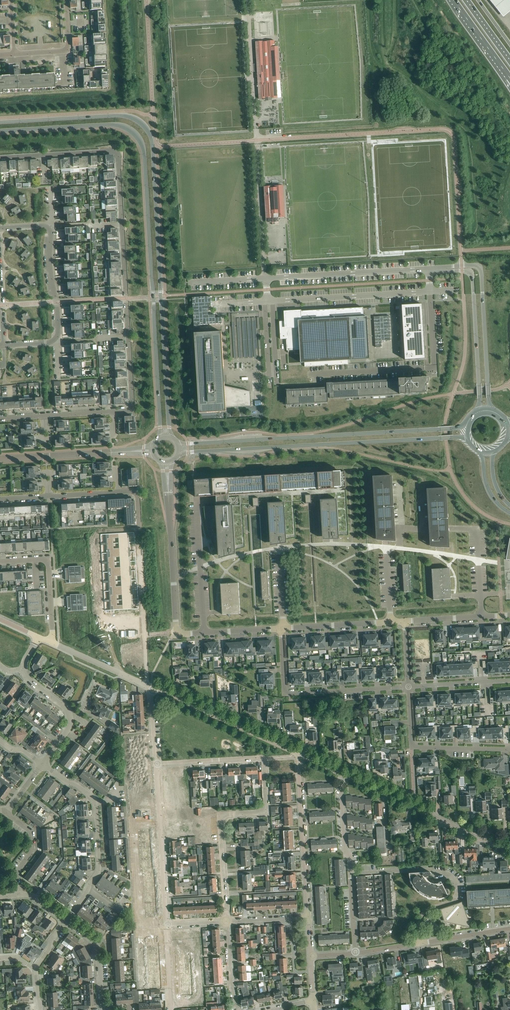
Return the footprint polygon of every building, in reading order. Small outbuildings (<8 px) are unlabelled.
[(71,8),(76,8),(76,11),(81,11),(80,0),(70,1),(70,8),(71,8)] [(503,17),(504,16),(507,14),(509,12),(509,0),(490,0),(503,17)] [(0,33),(0,44),(10,44),(9,36),(4,36),(4,33),(0,33)] [(78,38),(72,39),(73,46),(83,46),(82,35),(77,35),(78,38)] [(270,98),(278,98),(278,90),(277,90),(277,88),(277,81),(280,81),(280,80),(279,80),(278,68),(273,69),(273,68),(273,66),(278,65),(277,47),(278,47),(275,47),(275,41),(266,41),(266,42),(264,42),(264,41),(255,42),(258,79),(258,81),(259,99),(267,99),(267,98),(269,98),(270,98)] [(74,65),(75,65),(79,65),(79,68),(84,68),(84,57),(73,58),(74,65)] [(55,90),(54,73),(53,73),(53,74),(47,74),(46,74),(39,74),(38,74),(32,75),(31,75),(23,75),(19,76),(19,67),(18,67),(18,68),(17,68),(14,68),(13,68),(14,76),(10,76),(9,76),(7,76),(1,77),(0,77),(0,94),(33,92),(34,92),(35,92),(36,92),(37,92),(38,92),(40,91),(40,92),(40,91),(55,91),(55,90)] [(101,82),(108,81),(107,69),(98,70),(98,72),(101,71),(101,81),(101,82)] [(83,70),(83,83),(90,82),(89,72),(92,72),(92,70),(83,70)] [(83,83),(84,89),(96,88),(95,79),(94,79),(94,82),(90,82),(83,83)] [(97,79),(95,79),(96,88),(108,87),(108,81),(101,82),(101,81),(97,82),(97,79)] [(97,156),(96,156),(97,168),(97,164),(103,163),(105,165),(114,155),(105,156),(104,156),(99,156),(99,157),(97,158),(97,156)] [(114,155),(105,165),(107,167),(107,173),(103,173),(115,173),(115,172),(113,173),(113,170),(115,169),(114,165),(114,164),(114,161),(114,155)] [(87,157),(88,168),(97,168),(96,156),(95,156),(94,157),(94,156),(90,157),(91,162),(88,162),(87,157)] [(72,158),(72,159),(73,163),(70,163),(69,158),(70,169),(79,169),(78,157),(77,157),(76,158),(76,157),(72,158)] [(79,157),(78,157),(79,169),(88,168),(87,157),(85,157),(83,157),(81,157),(81,159),(79,159),(79,157)] [(63,158),(64,160),(60,160),(61,170),(70,169),(69,158),(67,158),(63,158)] [(51,159),(51,160),(47,161),(48,167),(52,167),(52,170),(61,170),(60,160),(57,160),(57,159),(55,159),(54,159),(51,159)] [(24,160),(21,161),(20,161),(18,161),(19,174),(28,174),(27,162),(24,162),(24,160)] [(30,161),(27,162),(28,174),(28,172),(37,171),(37,167),(41,167),(40,161),(36,161),(36,160),(33,160),(30,160),(30,161)] [(2,162),(0,162),(1,173),(10,173),(9,161),(9,163),(6,163),(6,161),(3,162),(2,162)] [(15,161),(12,161),(11,161),(10,161),(9,161),(10,173),(18,172),(19,174),(18,161),(18,166),(15,166),(15,162),(15,161)] [(115,173),(103,173),(104,182),(115,182),(115,181),(114,181),(114,179),(115,179),(115,177),(115,175),(115,173)] [(115,182),(104,182),(104,191),(116,191),(116,190),(110,191),(110,188),(116,188),(115,186),(115,184),(115,183),(115,182)] [(265,206),(266,223),(272,222),(272,225),(279,224),(279,222),(279,218),(285,218),(285,217),(284,217),(283,205),(278,205),(278,202),(283,202),(282,186),(283,186),(283,185),(275,186),(275,188),(272,188),(272,186),(264,187),(265,203),(265,205),(265,206)] [(116,191),(104,191),(105,200),(116,200),(116,199),(115,199),(115,197),(116,196),(116,195),(116,193),(116,191)] [(12,198),(8,195),(7,194),(2,199),(5,201),(4,202),(6,205),(12,198)] [(116,200),(105,200),(105,209),(115,209),(115,208),(111,209),(111,206),(115,206),(117,205),(116,202),(117,202),(116,202),(116,201),(116,200)] [(18,206),(15,208),(10,210),(12,213),(14,212),(15,215),(21,212),(18,206)] [(115,209),(105,209),(106,218),(110,218),(110,222),(116,222),(116,218),(117,218),(117,214),(117,212),(116,212),(115,209)] [(118,232),(117,232),(117,228),(110,228),(110,233),(107,233),(107,242),(117,241),(117,238),(118,238),(118,236),(118,235),(118,233),(118,232)] [(268,245),(277,245),(276,229),(268,229),(268,245)] [(28,236),(27,236),(23,240),(28,246),(30,244),(29,243),(32,241),(28,236)] [(18,243),(12,241),(11,240),(9,247),(12,248),(11,249),(15,251),(18,243)] [(117,241),(107,242),(105,242),(106,251),(114,251),(119,250),(119,248),(119,244),(117,244),(117,241)] [(26,249),(23,252),(20,255),(23,258),(24,257),(26,259),(31,254),(26,249)] [(114,251),(106,251),(106,260),(108,260),(114,260),(120,259),(120,258),(119,258),(119,257),(120,257),(119,255),(119,253),(114,254),(114,251)] [(114,260),(108,260),(109,269),(119,269),(120,268),(120,267),(120,266),(120,264),(120,262),(115,263),(114,260)] [(119,269),(109,269),(109,278),(119,277),(121,277),(120,275),(121,275),(120,271),(119,271),(119,269)] [(27,277),(28,280),(30,285),(33,284),(32,282),(35,281),(33,275),(27,277)] [(21,281),(17,278),(16,277),(12,282),(15,284),(14,286),(16,288),(21,281)] [(119,277),(109,278),(107,278),(108,287),(116,287),(121,286),(121,285),(121,284),(121,282),(121,280),(120,280),(119,277)] [(116,290),(116,287),(108,287),(108,296),(122,295),(122,294),(122,293),(121,289),(116,290)] [(192,298),(194,328),(200,328),(200,325),(222,324),(221,318),(215,318),(215,315),(209,315),(208,306),(211,306),(211,296),(192,298)] [(111,311),(123,311),(123,310),(117,311),(117,308),(123,307),(122,306),(122,304),(122,303),(122,301),(111,302),(111,311)] [(423,337),(423,329),(423,327),(424,326),(422,304),(402,306),(405,360),(424,359),(425,359),(424,337),(423,337)] [(301,312),(293,312),(292,311),(291,311),(290,311),(289,311),(289,312),(289,313),(286,313),(286,321),(279,322),(281,339),(287,339),(288,353),(288,349),(300,348),(301,363),(302,363),(302,362),(305,362),(305,366),(305,367),(325,366),(325,364),(328,364),(328,365),(348,364),(348,360),(350,360),(369,359),(367,319),(367,317),(363,317),(363,308),(347,309),(302,312),(301,310),(301,312)] [(123,313),(123,311),(111,311),(112,320),(122,320),(122,317),(123,316),(123,315),(123,313)] [(30,318),(28,312),(21,315),(23,318),(21,318),(22,321),(30,318)] [(258,357),(256,318),(254,318),(254,317),(234,318),(234,314),(232,314),(234,354),(239,354),(239,358),(258,357)] [(388,315),(373,316),(375,347),(381,347),(380,341),(390,340),(388,315)] [(122,323),(122,320),(112,320),(112,329),(116,329),(116,333),(123,333),(122,329),(124,329),(124,327),(124,325),(123,325),(123,323),(122,323)] [(222,332),(195,333),(197,370),(200,370),(201,384),(197,384),(199,413),(226,412),(226,408),(251,406),(250,391),(225,386),(224,375),(222,375),(222,368),(224,368),(222,332)] [(125,345),(123,345),(123,341),(117,341),(117,345),(111,346),(112,351),(125,351),(125,348),(125,346),(125,345)] [(125,351),(112,351),(112,361),(114,361),(124,360),(126,360),(125,359),(125,357),(126,357),(125,357),(125,355),(125,354),(120,354),(120,351),(125,351)] [(124,363),(124,360),(114,361),(115,369),(126,369),(126,366),(126,364),(126,363),(124,363)] [(22,369),(19,367),(15,365),(13,368),(15,369),(13,371),(19,375),(22,369)] [(37,372),(37,371),(34,366),(27,371),(29,373),(30,372),(32,375),(37,372)] [(126,369),(115,369),(115,379),(125,378),(127,378),(127,376),(126,376),(126,375),(127,375),(126,375),(126,372),(121,372),(121,369),(126,369)] [(327,383),(327,388),(286,390),(286,392),(287,392),(287,398),(286,398),(286,406),(291,406),(291,405),(294,405),(327,404),(327,403),(328,403),(328,394),(330,393),(330,398),(333,398),(333,399),(419,394),(419,393),(427,393),(427,392),(428,386),(427,386),(427,384),(429,384),(430,378),(430,377),(412,378),(412,379),(406,379),(403,379),(399,379),(332,383),(327,383)] [(125,381),(125,378),(115,379),(116,387),(120,387),(126,387),(127,387),(127,384),(127,382),(127,381),(125,381)] [(120,394),(119,395),(124,401),(128,401),(127,392),(127,391),(127,390),(126,390),(126,387),(120,387),(120,394)] [(110,400),(111,397),(110,394),(101,394),(101,406),(103,405),(104,405),(106,405),(108,405),(107,400),(110,400)] [(117,397),(111,397),(110,400),(110,404),(114,403),(114,405),(125,404),(124,401),(119,395),(117,397)] [(106,418),(94,418),(95,430),(105,429),(104,424),(106,423),(106,418)] [(56,432),(69,431),(69,426),(66,426),(66,420),(54,421),(54,426),(56,426),(56,432)] [(35,422),(34,422),(23,423),(23,428),(20,429),(21,434),(34,433),(33,428),(35,428),(35,422)] [(95,438),(96,444),(107,443),(107,437),(105,437),(105,432),(92,433),(92,438),(95,438)] [(55,446),(67,445),(67,440),(70,439),(69,434),(57,435),(57,440),(55,440),(55,446)] [(34,442),(34,436),(21,437),(21,442),(24,442),(25,448),(36,447),(36,441),(34,442)] [(97,463),(92,463),(92,469),(94,469),(94,474),(107,473),(107,468),(109,468),(108,462),(97,463)] [(68,464),(56,465),(57,471),(59,471),(59,476),(72,475),(72,470),(69,470),(68,464)] [(38,466),(26,467),(26,478),(36,477),(36,472),(38,472),(38,466)] [(219,555),(219,559),(236,554),(236,550),(245,547),(244,535),(244,534),(244,532),(242,505),(253,505),(253,507),(254,507),(254,506),(258,506),(259,506),(259,504),(266,504),(266,508),(268,508),(268,511),(266,511),(267,519),(268,518),(268,521),(267,521),(268,531),(269,531),(269,533),(268,533),(268,542),(270,542),(270,545),(287,543),(286,539),(296,538),(296,532),(296,531),(295,530),(295,528),(294,502),(306,501),(306,504),(306,503),(311,503),(311,501),(318,501),(319,505),(320,505),(320,508),(319,508),(319,515),(321,515),(321,518),(319,518),(320,528),(322,528),(322,530),(320,530),(320,535),(322,535),(323,539),(339,539),(339,535),(349,535),(348,529),(348,528),(348,524),(348,523),(346,499),(346,490),(344,490),(344,488),(346,488),(345,471),(341,471),(246,477),(243,477),(198,480),(195,480),(195,488),(196,497),(216,496),(217,506),(204,507),(205,514),(205,516),(206,521),(206,523),(208,528),(208,531),(210,536),(210,538),(213,543),(214,545),(216,550),(218,555),(219,555)] [(391,474),(374,475),(378,536),(394,536),(391,474)] [(107,476),(94,477),(95,482),(98,482),(98,488),(110,487),(110,482),(108,482),(107,476)] [(58,490),(70,490),(69,484),(72,484),(72,478),(59,479),(59,485),(58,485),(58,490)] [(37,486),(37,480),(24,481),(24,486),(27,486),(27,492),(39,491),(39,486),(37,486)] [(445,487),(428,488),(431,543),(448,544),(445,487)] [(107,500),(108,509),(125,508),(126,525),(135,525),(134,501),(131,501),(131,499),(131,498),(107,500)] [(109,538),(107,538),(107,543),(107,544),(113,543),(113,538),(118,538),(119,543),(129,542),(128,537),(127,537),(127,536),(127,533),(108,534),(109,538)] [(113,543),(107,544),(107,545),(107,549),(109,549),(109,553),(128,552),(128,549),(128,548),(129,547),(129,542),(119,543),(119,548),(113,548),(113,543)] [(110,557),(108,557),(108,562),(108,563),(114,562),(114,557),(119,557),(120,562),(130,561),(130,556),(128,556),(128,555),(129,555),(128,552),(109,553),(110,557)] [(114,562),(108,563),(108,564),(108,568),(110,568),(111,572),(129,571),(129,568),(129,567),(130,566),(130,561),(120,562),(120,567),(115,567),(114,562)] [(84,567),(74,568),(75,583),(81,582),(81,579),(85,579),(84,567)] [(74,568),(65,568),(65,580),(69,580),(69,583),(75,583),(74,568)] [(432,569),(433,600),(451,599),(450,571),(449,568),(447,568),(432,569)] [(111,576),(109,576),(109,581),(109,582),(115,581),(115,576),(121,576),(121,581),(131,580),(131,575),(130,575),(130,574),(129,571),(111,572),(111,576)] [(115,581),(109,582),(109,583),(109,587),(111,587),(112,591),(131,590),(130,587),(130,585),(131,585),(131,580),(121,581),(121,586),(116,586),(115,581)] [(238,583),(223,584),(221,584),(221,586),(222,614),(240,613),(238,583)] [(112,595),(110,595),(110,600),(110,601),(117,600),(116,595),(122,595),(122,600),(132,599),(132,594),(131,594),(131,593),(131,590),(112,591),(112,595)] [(27,599),(42,599),(42,591),(27,591),(27,599)] [(86,595),(76,596),(77,611),(83,610),(83,607),(86,607),(86,595)] [(76,596),(67,596),(67,608),(71,608),(71,611),(77,611),(76,596)] [(27,607),(42,606),(42,599),(27,599),(27,607)] [(117,600),(110,601),(110,602),(111,606),(113,606),(113,610),(132,609),(132,606),(131,606),(131,604),(133,604),(132,599),(122,600),(122,605),(117,605),(117,600)] [(28,615),(43,614),(42,606),(27,607),(28,615)] [(485,633),(482,633),(482,641),(492,641),(491,626),(488,627),(488,626),(488,627),(485,627),(485,633)] [(491,626),(492,641),(502,640),(501,632),(498,632),(498,626),(495,626),(494,626),(492,626),(491,626)] [(472,627),(473,640),(472,640),(473,642),(482,641),(482,633),(479,633),(478,627),(475,627),(472,627)] [(460,641),(459,628),(457,628),(456,628),(453,629),(453,635),(450,635),(451,643),(460,642),(460,641)] [(443,631),(436,631),(436,633),(434,634),(435,640),(437,639),(437,643),(443,643),(443,644),(447,644),(446,636),(443,636),(443,631)] [(384,640),(381,640),(381,648),(391,647),(391,642),(394,642),(393,636),(390,636),(390,633),(383,633),(384,640)] [(350,634),(350,646),(350,647),(357,647),(357,648),(360,648),(360,640),(357,640),(356,634),(353,634),(350,635),(350,634)] [(371,649),(371,634),(370,634),(368,634),(367,634),(367,635),(364,635),(364,641),(361,641),(362,649),(371,649)] [(371,634),(371,649),(381,648),(381,640),(377,640),(377,634),(374,634),(373,634),(371,634)] [(331,642),(328,642),(328,650),(332,650),(332,648),(338,648),(338,646),(337,635),(335,635),(334,635),(331,636),(331,642)] [(312,643),(309,643),(309,651),(319,651),(319,649),(318,636),(315,637),(315,636),(315,637),(311,637),(312,643)] [(318,636),(319,649),(325,649),(325,650),(328,650),(328,642),(325,642),(325,636),(321,636),(318,636)] [(299,637),(300,650),(299,650),(299,652),(309,651),(309,643),(306,643),(305,637),(302,637),(301,637),(299,637)] [(261,641),(258,641),(259,647),(256,647),(256,655),(266,655),(265,640),(264,640),(264,641),(262,641),(261,641)] [(246,641),(246,642),(246,654),(246,656),(256,655),(256,647),(252,647),(252,641),(249,641),(248,641),(246,642),(246,641)] [(212,642),(212,643),(213,657),(222,656),(222,648),(219,648),(218,642),(215,642),(214,642),(212,643),(212,642)] [(234,653),(233,642),(230,643),(230,642),(230,643),(226,643),(227,649),(224,649),(224,657),(234,657),(234,653)] [(213,657),(212,643),(211,643),(209,643),(208,643),(205,643),(206,649),(202,649),(203,657),(213,657)] [(188,648),(185,648),(186,654),(189,654),(189,659),(199,659),(199,651),(195,651),(195,644),(188,645),(188,648)] [(35,675),(40,673),(42,672),(40,668),(39,667),(40,667),(45,658),(38,653),(33,662),(34,663),(32,667),(35,675)] [(475,664),(466,664),(467,674),(468,674),(468,675),(473,675),(473,670),(472,670),(472,668),(478,668),(478,661),(475,661),(475,664)] [(495,673),(494,663),(485,663),(485,661),(482,661),(483,668),(489,667),(489,669),(488,669),(488,674),(494,673),(495,673)] [(444,676),(443,666),(437,666),(437,664),(434,664),(435,671),(438,670),(438,676),(444,676)] [(385,669),(386,676),(397,676),(396,666),(391,667),(391,669),(385,669)] [(377,674),(376,667),(374,667),(374,670),(368,670),(368,680),(374,680),(374,674),(377,674)] [(385,667),(376,667),(377,674),(380,674),(380,679),(386,679),(386,676),(385,669),(385,667)] [(181,668),(179,668),(174,668),(174,675),(180,675),(180,680),(188,680),(188,675),(188,673),(182,673),(181,668)] [(359,668),(350,669),(351,681),(357,681),(357,675),(359,675),(359,668)] [(368,680),(368,670),(362,670),(362,668),(359,668),(359,675),(362,675),(362,680),(368,680)] [(268,669),(259,670),(259,675),(262,675),(262,680),(259,680),(260,687),(264,687),(265,684),(267,684),(267,689),(273,689),(273,684),(274,684),(274,674),(268,674),(268,669)] [(342,676),(341,669),(333,670),(333,682),(339,682),(339,676),(342,676)] [(350,669),(341,669),(342,676),(345,676),(345,681),(351,681),(350,669)] [(324,677),(324,670),(315,671),(316,683),(322,683),(322,677),(324,677)] [(333,682),(333,670),(324,670),(324,677),(327,677),(328,682),(333,682)] [(200,679),(200,682),(200,684),(201,684),(201,686),(210,686),(209,681),(215,680),(214,674),(211,674),(210,671),(205,671),(205,676),(207,675),(207,679),(200,679)] [(307,671),(298,672),(299,684),(304,684),(304,678),(307,678),(307,671)] [(316,683),(315,671),(307,671),(307,678),(310,678),(310,683),(316,683)] [(299,684),(298,672),(289,672),(289,679),(292,679),(293,684),(299,684)] [(55,681),(49,676),(45,673),(41,680),(45,683),(47,685),(48,685),(51,687),(55,681)] [(16,690),(15,689),(18,686),(12,682),(5,691),(12,696),(16,690)] [(74,690),(70,687),(69,686),(67,688),(63,685),(57,692),(64,697),(66,694),(69,696),(74,690)] [(238,695),(237,685),(232,685),(233,691),(231,691),(232,693),(228,693),(222,693),(222,700),(228,700),(228,703),(236,702),(235,695),(238,695)] [(112,704),(115,696),(118,692),(110,688),(109,691),(100,687),(97,692),(102,694),(101,696),(106,698),(104,701),(112,704)] [(23,706),(27,708),(29,705),(32,701),(29,699),(31,696),(29,694),(26,691),(26,692),(25,691),(19,700),(22,702),(21,703),(24,705),(23,706)] [(502,704),(501,692),(500,692),(500,691),(495,691),(495,696),(496,696),(496,697),(490,698),(490,705),(493,704),(493,702),(502,702),(502,704)] [(473,693),(474,703),(482,703),(482,705),(485,705),(485,698),(479,698),(479,697),(480,697),(479,692),(474,692),(474,693),(473,693)] [(450,694),(444,695),(445,707),(453,707),(453,700),(450,700),(450,694)] [(462,706),(461,694),(456,694),(456,700),(453,700),(453,707),(462,706)] [(436,708),(436,701),(433,701),(432,695),(426,696),(426,698),(427,706),(427,708),(436,708)] [(445,707),(444,695),(438,695),(438,701),(436,701),(436,708),(445,707)] [(5,705),(8,707),(14,699),(11,697),(5,705)] [(34,708),(39,700),(38,699),(37,700),(34,698),(32,701),(29,705),(34,708)] [(249,709),(248,709),(248,711),(249,711),(249,712),(257,712),(257,705),(259,705),(259,707),(263,706),(263,705),(263,700),(262,698),(258,698),(259,701),(252,701),(253,706),(249,706),(249,707),(249,709)] [(388,708),(387,700),(387,698),(381,698),(381,704),(379,704),(379,711),(388,710),(388,708)] [(427,706),(426,698),(416,699),(416,708),(422,708),(422,706),(427,706)] [(379,711),(379,704),(376,704),(375,699),(369,699),(370,711),(379,711)] [(39,700),(34,708),(38,712),(43,705),(40,703),(41,702),(39,700)] [(398,700),(387,700),(388,708),(393,708),(393,710),(399,709),(398,700)] [(95,715),(99,718),(101,719),(102,716),(104,717),(107,709),(96,704),(92,712),(96,713),(95,715)] [(43,705),(38,712),(42,715),(48,707),(47,706),(46,707),(43,705)] [(275,711),(273,711),(273,706),(268,707),(268,714),(268,722),(277,722),(277,718),(280,718),(280,710),(275,711)] [(48,707),(42,715),(46,718),(45,719),(46,719),(51,713),(52,712),(49,709),(50,708),(48,707)] [(6,717),(11,710),(8,708),(3,715),(6,717)] [(285,717),(285,721),(285,726),(289,726),(289,729),(291,729),(291,732),(294,732),(295,733),(299,733),(299,731),(299,729),(299,728),(298,725),(293,726),(292,717),(292,712),(285,712),(285,717)] [(53,715),(51,713),(46,719),(50,723),(56,715),(54,713),(53,715)] [(56,715),(50,723),(55,726),(60,719),(57,717),(58,716),(56,715)] [(8,730),(12,725),(6,721),(6,722),(3,719),(2,721),(0,723),(0,725),(2,727),(0,730),(5,734),(8,730)] [(384,722),(385,739),(391,739),(391,740),(392,740),(391,734),(396,734),(396,726),(391,726),(391,721),(383,721),(383,722),(384,722)] [(112,722),(109,727),(115,732),(118,728),(119,727),(112,722)] [(95,725),(93,728),(100,733),(103,729),(95,723),(94,724),(95,725)] [(437,732),(437,725),(428,726),(428,728),(428,736),(429,736),(429,738),(435,738),(434,732),(437,732)] [(440,725),(437,725),(437,732),(440,732),(441,738),(446,738),(446,726),(440,726),(440,725)] [(455,732),(454,725),(446,726),(446,738),(452,738),(452,732),(455,732)] [(464,738),(464,728),(458,729),(457,725),(454,725),(455,732),(458,732),(458,739),(464,738)] [(476,732),(475,725),(472,726),(472,727),(472,728),(464,728),(464,738),(465,738),(465,739),(471,739),(470,734),(470,733),(476,732)] [(479,725),(475,725),(476,732),(479,732),(480,739),(485,739),(485,729),(479,729),(479,725)] [(505,728),(496,728),(497,738),(498,738),(498,739),(504,739),(503,734),(503,732),(509,732),(508,725),(505,726),(505,728)] [(428,736),(428,728),(423,728),(423,727),(417,727),(418,736),(428,736)] [(90,729),(89,731),(97,737),(100,733),(93,728),(91,730),(90,729)] [(25,737),(27,734),(23,731),(22,732),(20,731),(19,732),(15,729),(9,737),(17,742),(19,739),(22,741),(25,737)] [(310,734),(308,734),(309,738),(310,738),(310,741),(317,740),(317,735),(316,732),(316,729),(313,729),(309,730),(310,733),(310,734)] [(33,739),(43,747),(43,746),(44,743),(45,744),(47,741),(43,738),(45,735),(41,732),(38,730),(35,733),(38,735),(34,740),(33,739)] [(97,737),(89,731),(87,733),(89,733),(87,736),(94,741),(97,737)] [(94,741),(87,736),(85,738),(84,737),(83,739),(90,745),(94,741)] [(43,747),(33,739),(35,741),(31,745),(28,743),(26,747),(32,751),(34,748),(39,752),(43,747)] [(90,745),(83,739),(81,741),(83,742),(81,744),(85,747),(87,749),(90,745)] [(330,741),(328,741),(328,746),(331,746),(331,750),(334,750),(334,751),(337,751),(337,750),(338,750),(337,744),(342,744),(342,739),(338,739),(338,740),(330,741)] [(73,747),(80,752),(83,748),(75,742),(73,744),(75,745),(73,747)] [(80,752),(73,747),(71,750),(70,749),(69,750),(76,756),(80,752)] [(365,749),(361,750),(361,753),(362,761),(369,760),(368,755),(368,752),(368,749),(365,749)] [(76,756),(69,750),(67,752),(68,753),(67,755),(73,760),(76,756)] [(357,750),(354,750),(354,753),(354,756),(354,761),(362,761),(361,753),(361,750),(357,750)] [(73,760),(67,755),(65,758),(64,757),(62,759),(70,765),(73,760)] [(16,761),(13,764),(16,766),(20,769),(24,772),(29,766),(23,762),(25,759),(20,756),(17,760),(16,761)] [(428,769),(429,769),(428,756),(428,759),(417,759),(417,767),(418,769),(423,768),(423,767),(428,766),(428,769)] [(428,756),(429,769),(434,768),(434,771),(439,771),(438,761),(434,762),(434,756),(428,756)] [(485,760),(485,766),(485,767),(492,767),(492,768),(496,768),(496,770),(498,770),(498,773),(509,776),(508,764),(503,765),(503,759),(499,760),(499,758),(495,759),(495,760),(485,760)] [(70,765),(62,759),(61,760),(62,761),(60,764),(67,769),(70,765)] [(375,762),(376,764),(376,769),(381,769),(381,773),(388,773),(388,765),(383,765),(382,761),(375,762)] [(15,770),(11,767),(10,767),(6,772),(10,774),(7,779),(15,785),(19,778),(13,773),(15,770)] [(393,767),(394,770),(394,773),(394,779),(398,779),(398,780),(401,780),(401,779),(402,779),(401,774),(401,773),(398,773),(398,767),(393,767)] [(83,781),(88,773),(84,769),(79,776),(82,778),(81,779),(83,781)] [(88,773),(83,781),(84,782),(85,781),(88,783),(93,776),(88,773)] [(97,779),(93,776),(88,783),(90,785),(90,786),(91,787),(97,779)] [(427,786),(426,786),(426,793),(427,793),(427,797),(436,796),(436,789),(437,789),(441,789),(440,781),(440,776),(434,776),(434,781),(433,782),(433,785),(427,785),(427,786)] [(0,791),(0,797),(3,800),(11,790),(8,788),(10,785),(6,782),(0,777),(0,783),(1,784),(2,784),(4,785),(0,791)] [(47,780),(46,781),(56,789),(57,787),(58,787),(60,785),(50,778),(48,780),(47,780)] [(97,779),(91,787),(93,788),(94,787),(96,789),(102,783),(97,779)] [(56,789),(46,781),(44,783),(45,784),(44,786),(53,794),(55,791),(54,791),(56,789)] [(102,783),(96,789),(99,791),(98,792),(100,794),(106,786),(102,783)] [(40,788),(39,790),(49,797),(51,795),(51,796),(53,794),(44,786),(42,789),(40,788)] [(106,786),(100,794),(101,795),(102,794),(105,796),(110,789),(106,786)] [(445,796),(445,799),(445,804),(453,804),(452,796),(457,795),(456,786),(451,786),(452,793),(447,793),(448,796),(445,796)] [(465,795),(460,795),(461,806),(471,806),(470,796),(476,795),(475,786),(469,787),(469,791),(465,792),(465,795)] [(69,803),(74,800),(72,796),(75,792),(70,788),(67,792),(65,795),(70,799),(68,802),(69,803)] [(49,797),(39,790),(38,792),(39,793),(37,795),(41,798),(47,802),(49,800),(48,799),(49,797)] [(218,805),(218,798),(210,798),(210,806),(218,805)] [(77,805),(74,800),(69,803),(69,805),(75,805),(75,811),(79,811),(88,810),(87,804),(77,805)] [(476,801),(476,807),(477,812),(486,812),(486,807),(486,801),(476,801)] [(24,815),(29,808),(25,805),(19,813),(21,814),(22,813),(24,815)] [(33,811),(29,808),(24,815),(26,816),(25,817),(27,819),(33,811)] [(492,809),(492,815),(493,820),(502,819),(502,814),(502,808),(492,809)] [(88,810),(79,811),(79,817),(76,817),(76,820),(82,819),(82,816),(88,816),(88,810)] [(37,814),(33,811),(27,819),(29,820),(30,819),(32,821),(37,814)] [(37,814),(32,821),(34,822),(33,823),(36,825),(41,817),(37,814)] [(41,817),(36,825),(37,826),(38,825),(41,827),(46,820),(41,817)] [(82,819),(76,820),(76,829),(89,828),(88,822),(82,822),(82,819)] [(412,828),(412,827),(411,822),(408,822),(408,823),(404,823),(403,823),(401,823),(401,821),(401,820),(400,820),(399,819),(398,820),(398,819),(393,822),(393,824),(394,825),(394,826),(393,826),(392,826),(391,826),(391,827),(390,827),(390,828),(390,829),(390,830),(390,831),(390,832),(391,832),(391,833),(392,834),(393,834),(394,834),(394,833),(395,833),(395,832),(396,831),(396,830),(395,829),(395,828),(396,826),(396,827),(397,827),(398,828),(399,828),(401,829),(402,829),(404,829),(405,829),(405,828),(408,828),(408,829),(412,828)] [(258,846),(263,845),(263,842),(262,835),(264,835),(264,830),(268,830),(268,826),(268,825),(268,822),(260,822),(260,831),(257,831),(257,832),(258,839),(258,846)] [(258,839),(257,832),(254,832),(254,831),(254,823),(247,823),(247,831),(248,834),(254,833),(255,839),(258,839)] [(385,826),(378,826),(379,854),(387,853),(385,826)] [(89,834),(89,828),(76,829),(77,838),(83,837),(83,834),(89,834)] [(438,843),(438,838),(438,833),(430,834),(430,838),(422,838),(423,846),(428,846),(428,841),(432,840),(433,843),(438,843)] [(83,837),(77,838),(75,838),(75,843),(81,843),(81,847),(90,846),(89,840),(84,840),(83,837)] [(90,846),(81,847),(81,850),(76,850),(76,856),(84,855),(84,852),(90,852),(90,846)] [(39,856),(47,862),(50,858),(43,853),(41,855),(40,854),(39,856)] [(85,858),(84,855),(76,856),(78,856),(78,861),(82,861),(82,865),(91,864),(91,858),(85,858)] [(38,859),(37,861),(43,866),(47,862),(39,856),(37,858),(38,859)] [(197,862),(197,861),(196,856),(192,856),(189,857),(189,866),(197,865),(197,862)] [(488,857),(489,868),(498,867),(497,861),(494,862),(494,856),(488,857)] [(489,868),(488,857),(483,857),(483,862),(480,862),(480,868),(489,868)] [(250,862),(250,858),(242,858),(242,866),(247,866),(250,865),(254,865),(253,862),(250,862)] [(34,863),(32,864),(40,870),(43,866),(37,861),(35,863),(34,863)] [(507,871),(507,861),(500,862),(501,867),(498,867),(498,874),(501,874),(501,872),(507,871)] [(40,870),(32,864),(31,866),(32,867),(30,869),(37,874),(40,870)] [(91,864),(82,865),(82,868),(79,868),(79,871),(75,871),(75,873),(80,875),(81,871),(91,870),(91,864)] [(37,874),(30,869),(29,871),(28,871),(26,873),(34,879),(37,874)] [(446,897),(448,896),(447,894),(448,893),(449,892),(449,890),(448,889),(446,889),(445,889),(442,884),(441,881),(439,882),(440,885),(437,885),(434,885),(432,884),(429,883),(427,882),(428,880),(427,879),(425,877),(430,875),(431,873),(429,872),(409,873),(410,876),(410,880),(410,882),(411,884),(412,884),(412,885),(413,886),(412,886),(415,889),(418,892),(420,893),(420,894),(423,896),(427,898),(431,899),(435,899),(438,899),(442,899),(446,898),(446,897)] [(34,879),(26,873),(25,875),(26,875),(24,878),(31,883),(34,879)] [(80,875),(75,873),(74,875),(77,877),(73,882),(76,884),(80,887),(84,882),(79,879),(80,875)] [(466,876),(466,879),(467,879),(467,880),(466,880),(466,883),(509,880),(509,873),(484,875),(466,876)] [(50,891),(56,883),(53,880),(56,876),(53,874),(49,879),(51,881),(46,888),(50,891)] [(99,890),(106,880),(105,878),(103,876),(96,885),(98,887),(98,889),(99,890)] [(108,881),(106,880),(99,890),(101,891),(102,890),(104,892),(112,882),(109,880),(108,881)] [(114,884),(112,882),(104,892),(107,894),(106,895),(108,896),(115,886),(113,885),(114,884)] [(60,886),(56,883),(50,891),(54,894),(59,889),(61,890),(65,885),(62,883),(60,886)] [(65,885),(61,890),(63,892),(58,899),(62,903),(68,894),(64,891),(67,887),(65,885)] [(115,886),(108,896),(109,897),(111,896),(113,898),(120,889),(118,887),(117,888),(115,886)] [(468,907),(490,905),(490,906),(490,905),(494,905),(494,906),(494,905),(509,904),(509,889),(472,891),(471,891),(467,891),(467,892),(467,898),(467,900),(468,907)] [(68,894),(62,903),(66,906),(74,896),(72,894),(71,896),(68,894)] [(25,921),(27,918),(32,911),(28,909),(30,907),(23,902),(18,909),(24,913),(22,915),(25,917),(23,920),(25,921)] [(459,904),(441,910),(445,920),(445,919),(447,921),(446,921),(470,926),(465,913),(462,903),(461,905),(460,905),(459,904)] [(12,905),(4,906),(4,910),(2,910),(1,910),(1,911),(2,914),(8,914),(9,916),(13,916),(12,914),(13,914),(12,905)] [(81,917),(87,909),(89,907),(86,905),(85,908),(82,906),(77,913),(81,917)] [(91,913),(87,909),(81,917),(86,920),(91,913)] [(37,923),(38,922),(41,918),(40,917),(42,914),(36,910),(29,920),(35,924),(36,922),(37,923)] [(91,913),(86,920),(90,923),(96,916),(91,913)] [(98,913),(96,916),(90,923),(93,925),(94,924),(99,927),(105,918),(98,913)] [(105,918),(99,927),(103,931),(106,928),(108,929),(113,922),(109,919),(108,920),(105,918)] [(54,923),(49,919),(45,924),(41,922),(38,926),(37,929),(42,933),(45,929),(48,931),(54,923)] [(427,923),(434,928),(436,925),(429,919),(427,923)] [(360,922),(361,940),(364,939),(365,937),(367,937),(367,939),(370,939),(371,937),(373,937),(373,939),(376,939),(377,937),(379,936),(382,936),(385,934),(388,932),(390,930),(392,927),(393,924),(393,920),(384,921),(383,923),(383,925),(381,926),(378,927),(378,926),(375,926),(374,921),(372,921),(372,926),(369,926),(368,922),(366,922),(366,927),(363,927),(362,922),(360,922)] [(69,944),(74,937),(69,933),(64,940),(69,944)] [(110,944),(120,943),(120,938),(122,938),(121,933),(116,933),(111,934),(111,941),(110,941),(110,944)] [(341,935),(342,943),(350,942),(349,933),(346,933),(346,934),(341,935)] [(331,935),(326,936),(327,944),(334,943),(334,934),(331,934),(331,935)] [(342,943),(341,935),(337,935),(337,934),(334,934),(334,943),(342,943)] [(24,938),(23,938),(20,950),(22,951),(24,949),(26,951),(32,943),(29,942),(31,938),(27,935),(24,938)] [(327,944),(326,936),(321,936),(321,935),(318,935),(319,944),(327,944)] [(15,944),(15,939),(15,936),(10,936),(10,938),(6,938),(6,948),(14,948),(14,944),(15,944)] [(74,937),(69,944),(73,947),(72,949),(73,951),(79,945),(76,944),(79,940),(74,937)] [(498,939),(499,947),(504,946),(504,951),(507,950),(507,945),(505,946),(504,938),(498,939)] [(499,947),(498,939),(491,940),(492,948),(491,948),(491,953),(495,953),(494,947),(499,947)] [(482,950),(482,947),(481,943),(474,944),(475,953),(472,953),(473,958),(473,960),(476,959),(476,955),(479,954),(479,950),(482,950)] [(79,945),(73,951),(72,951),(76,958),(87,952),(84,947),(81,948),(79,945)] [(34,956),(37,958),(41,953),(42,951),(39,949),(38,950),(32,947),(27,954),(32,959),(34,956)] [(469,956),(469,954),(468,949),(462,950),(461,947),(455,948),(455,947),(450,948),(451,953),(452,956),(465,954),(465,957),(469,956)] [(424,966),(429,965),(428,960),(436,958),(437,963),(442,963),(440,954),(440,949),(435,950),(436,950),(426,952),(427,957),(423,957),(424,962),(424,966)] [(87,953),(87,952),(76,958),(80,964),(87,962),(88,962),(86,959),(90,957),(89,955),(90,955),(88,952),(87,953)] [(55,969),(58,965),(58,964),(60,965),(64,959),(56,953),(55,954),(58,955),(55,959),(53,957),(48,964),(55,969)] [(407,954),(408,957),(404,957),(405,961),(405,963),(409,962),(419,961),(420,965),(423,964),(422,958),(417,959),(416,954),(411,954),(411,953),(407,954)] [(401,966),(401,965),(400,961),(396,961),(395,957),(389,958),(389,957),(388,958),(389,958),(387,958),(388,962),(387,962),(388,969),(394,968),(394,967),(401,966)] [(379,971),(378,965),(378,960),(368,961),(369,967),(366,968),(367,974),(372,973),(371,971),(375,970),(375,972),(379,971)] [(87,962),(80,964),(80,966),(79,966),(80,972),(91,972),(91,965),(87,966),(87,962)] [(362,978),(362,971),(362,966),(358,967),(358,963),(350,963),(350,968),(350,971),(358,971),(358,978),(362,978)] [(334,976),(332,977),(333,981),(342,981),(341,978),(343,977),(342,964),(329,965),(329,971),(334,970),(334,976)] [(16,983),(26,983),(25,975),(22,975),(22,968),(14,968),(15,976),(16,976),(16,983)] [(91,972),(80,972),(80,977),(81,977),(81,978),(81,979),(79,979),(79,981),(88,981),(88,978),(92,978),(91,972)] [(48,985),(53,985),(57,985),(57,981),(60,981),(59,974),(57,975),(52,975),(53,975),(53,978),(47,979),(48,985)] [(409,976),(411,1002),(420,1001),(417,975),(409,976)] [(283,997),(281,990),(284,990),(282,980),(276,981),(278,991),(274,992),(275,999),(283,997)] [(88,984),(88,981),(79,981),(79,984),(81,984),(83,984),(83,990),(93,989),(92,983),(88,984)] [(265,986),(262,987),(265,1001),(267,1000),(268,1001),(271,1001),(271,1000),(270,995),(270,993),(266,994),(265,986)] [(296,990),(294,990),(294,995),(303,995),(302,987),(296,988),(296,990)] [(18,1002),(24,1001),(29,1001),(28,992),(25,992),(25,988),(20,988),(16,988),(16,996),(17,996),(18,1002)] [(341,989),(330,990),(326,990),(326,995),(323,995),(323,1004),(331,1003),(332,1005),(336,1005),(335,999),(332,999),(332,995),(342,995),(341,989)] [(126,992),(126,994),(127,1003),(132,1003),(132,1001),(135,1001),(135,991),(126,992)] [(53,993),(48,993),(49,1007),(56,1006),(56,1009),(62,1009),(63,1009),(63,1006),(57,1006),(57,992),(53,993)] [(249,992),(248,992),(246,992),(248,1004),(251,1004),(251,1005),(254,1004),(254,1003),(255,1003),(253,997),(250,997),(249,992)] [(206,1002),(207,1006),(211,1006),(211,1008),(211,1009),(218,1009),(218,1005),(217,997),(215,997),(215,1001),(206,1002)] [(434,1007),(434,1002),(432,1002),(432,997),(425,998),(425,1004),(423,1004),(424,1009),(435,1009),(434,1007)] [(507,997),(502,998),(503,1007),(500,1007),(500,1009),(508,1009),(507,997)]
